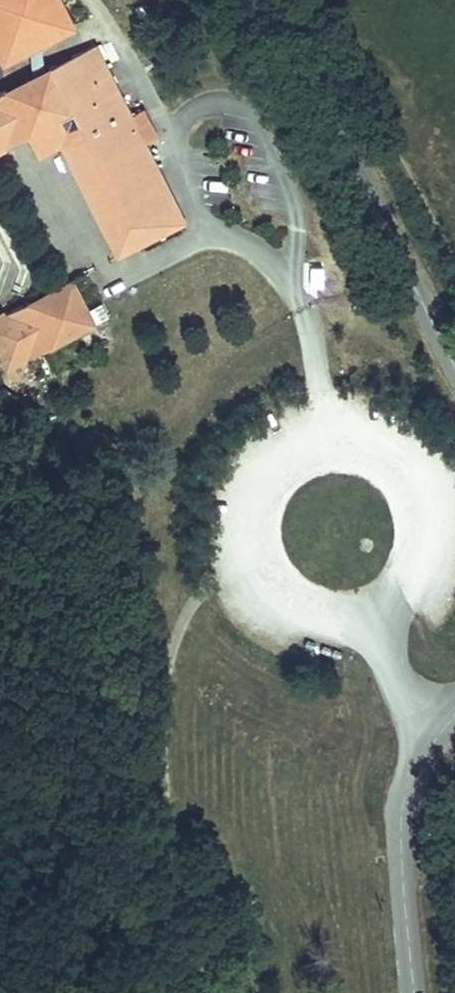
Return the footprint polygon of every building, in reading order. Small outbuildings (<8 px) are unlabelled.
[(61,2),(57,4),(57,1),(56,0),(0,0),(0,38),(3,40),(6,41),(10,43),(15,45),(21,45),(24,45),(28,45),(32,43),(40,40),(43,38),(45,37),(48,34),(50,37),(73,25),(61,2)] [(6,61),(32,47),(41,42),(50,37),(48,34),(45,37),(43,38),(40,40),(32,43),(28,45),(24,45),(21,45),(15,45),(10,43),(6,41),(3,40),(0,38),(0,50),(6,61)] [(186,223),(145,141),(159,134),(145,107),(131,113),(95,41),(42,68),(33,72),(0,89),(0,149),(29,134),(73,112),(141,246),(186,223)] [(42,68),(41,42),(32,47),(33,72),(42,68)] [(119,257),(141,246),(73,112),(29,134),(39,156),(62,144),(119,257)] [(0,313),(0,355),(8,370),(98,322),(72,275),(0,313)]
